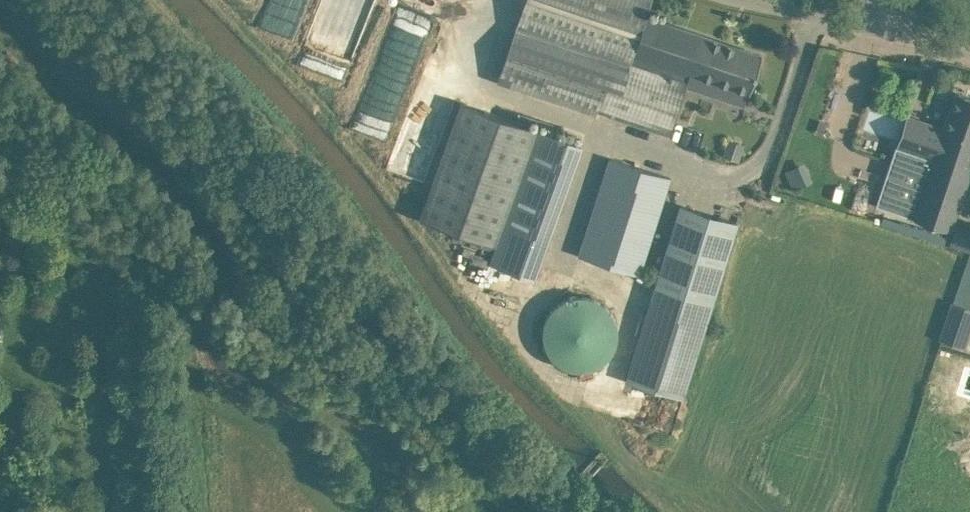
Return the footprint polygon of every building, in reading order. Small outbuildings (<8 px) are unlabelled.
[(749,91),(750,92),(762,55),(646,16),(651,0),(527,0),(500,81),(669,134),(684,85),(710,94),(714,81),(749,91)] [(745,104),(749,91),(714,81),(710,94),(745,104)] [(876,204),(894,210),(913,216),(950,229),(969,171),(969,96),(955,91),(943,128),(924,122),(918,141),(914,152),(906,149),(895,146),(878,196),(876,204)] [(416,214),(495,243),(537,128),(459,99),(416,214)] [(894,108),(867,100),(860,126),(887,134),(894,108)] [(581,146),(539,129),(521,178),(502,229),(490,263),(533,277),(537,265),(581,146)] [(728,139),(723,155),(739,160),(744,144),(728,139)] [(589,224),(579,254),(638,273),(666,185),(669,176),(610,157),(606,170),(589,224)] [(807,162),(787,166),(791,186),(812,182),(807,162)] [(628,379),(683,397),(737,223),(682,205),(628,379)] [(969,250),(969,225),(957,220),(949,242),(969,250)] [(953,299),(969,305),(969,304),(969,252),(953,299)] [(542,329),(542,332),(542,336),(543,339),(544,342),(545,345),(546,348),(547,351),(549,354),(551,357),(553,359),(556,361),(558,363),(561,365),(564,367),(567,368),(570,369),(573,370),(577,370),(580,370),(583,370),(587,370),(590,369),(593,368),(596,367),(599,365),(602,363),(604,361),(607,359),(609,357),(611,354),(613,351),(614,348),(615,345),(616,342),(617,339),(618,336),(618,332),(618,329),(617,326),(616,323),(615,320),(614,317),(613,314),(611,311),(609,308),(607,306),(604,304),(602,302),(599,300),(596,298),(593,297),(590,296),(587,295),(583,295),(580,295),(577,295),(573,295),(570,296),(567,297),(564,298),(561,300),(558,302),(556,304),(553,306),(551,308),(549,311),(547,314),(546,317),(545,320),(544,323),(543,326),(542,329)] [(966,348),(969,337),(969,307),(952,301),(939,340),(966,348)]
